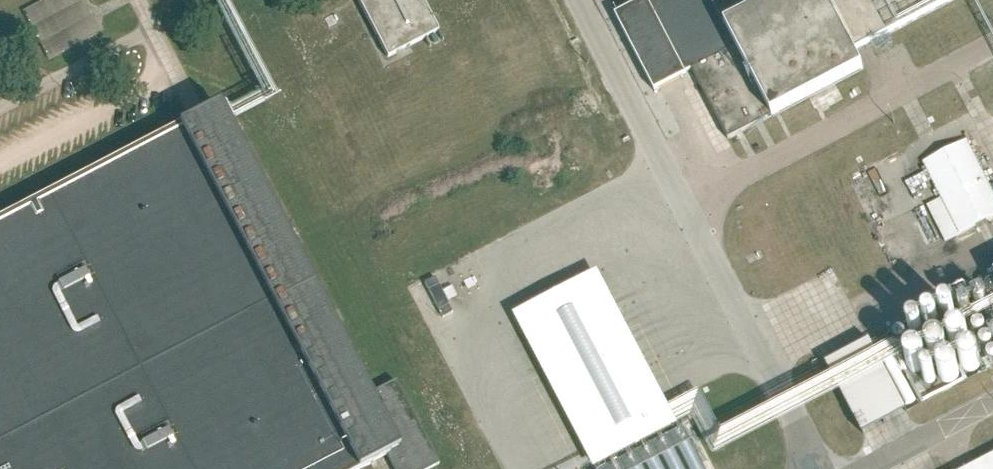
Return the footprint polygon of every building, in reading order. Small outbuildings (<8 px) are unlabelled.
[(98,34),(80,0),(45,0),(23,12),(49,60),(98,34)] [(439,31),(423,0),(359,0),(389,57),(439,31)] [(649,2),(648,0),(646,0),(616,16),(655,91),(688,75),(687,73),(692,70),(729,140),(864,69),(855,52),(955,0),(652,0),(649,2)] [(210,110),(0,220),(0,468),(361,468),(388,455),(395,468),(430,468),(439,464),(396,382),(361,400),(210,110)] [(544,151),(575,136),(563,113),(533,127),(544,151)] [(931,160),(949,195),(931,205),(950,240),(992,217),(992,178),(972,138),(931,160)] [(766,203),(788,248),(809,238),(786,193),(766,203)] [(919,201),(888,214),(901,247),(932,235),(919,201)] [(830,295),(841,290),(830,269),(820,275),(830,295)] [(436,278),(426,284),(444,318),(454,313),(436,278)] [(981,356),(992,352),(977,312),(965,316),(981,356)] [(538,362),(555,355),(544,331),(528,338),(538,362)] [(623,335),(603,345),(614,366),(634,357),(623,335)] [(867,336),(822,357),(857,429),(902,407),(898,397),(907,393),(890,358),(880,363),(867,336)] [(552,390),(570,384),(567,375),(549,381),(552,390)] [(715,443),(728,437),(707,396),(695,402),(715,443)] [(644,428),(659,466),(674,460),(677,466),(698,458),(686,425),(692,423),(687,411),(644,428)] [(969,468),(992,468),(992,456),(969,468)]
